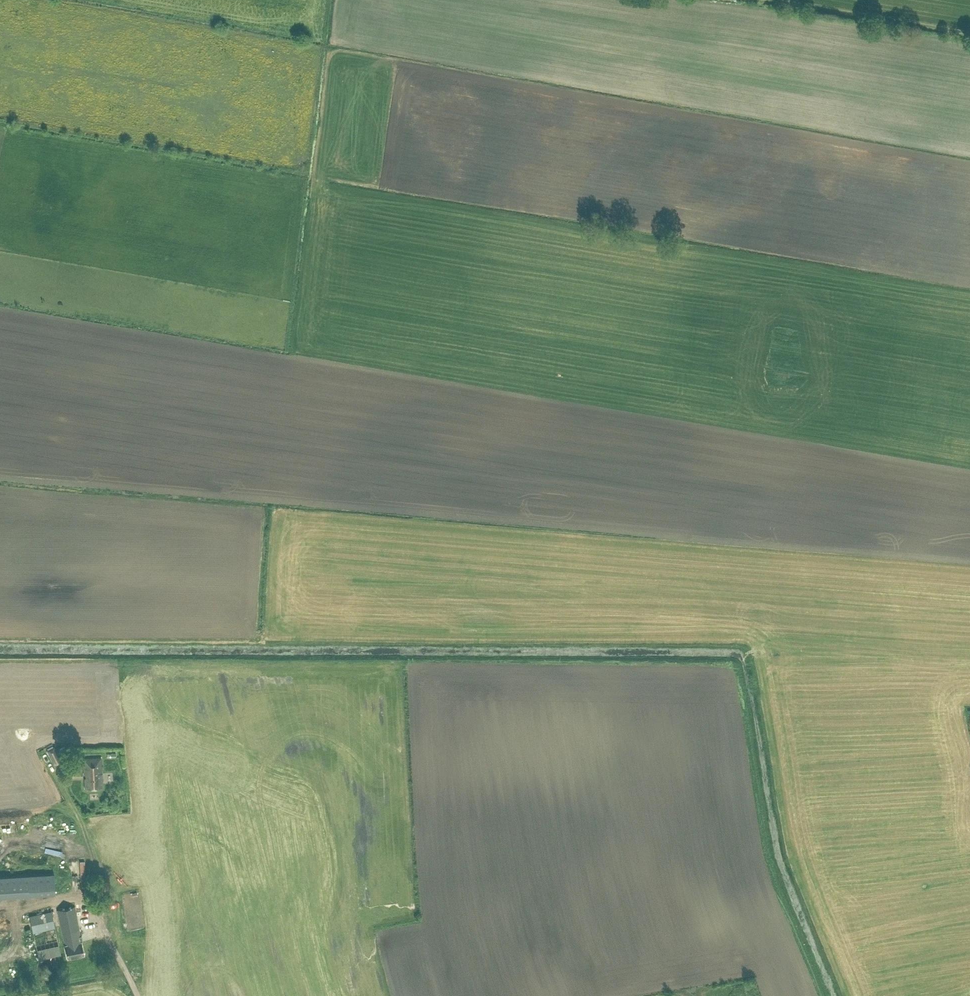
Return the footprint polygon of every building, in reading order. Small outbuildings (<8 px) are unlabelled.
[(61,760),(54,745),(46,749),(54,764),(61,760)] [(84,788),(101,787),(100,758),(83,758),(84,788)] [(83,940),(82,935),(80,935),(74,906),(57,910),(63,939),(63,938),(67,957),(83,954),(81,941),(83,940)]
